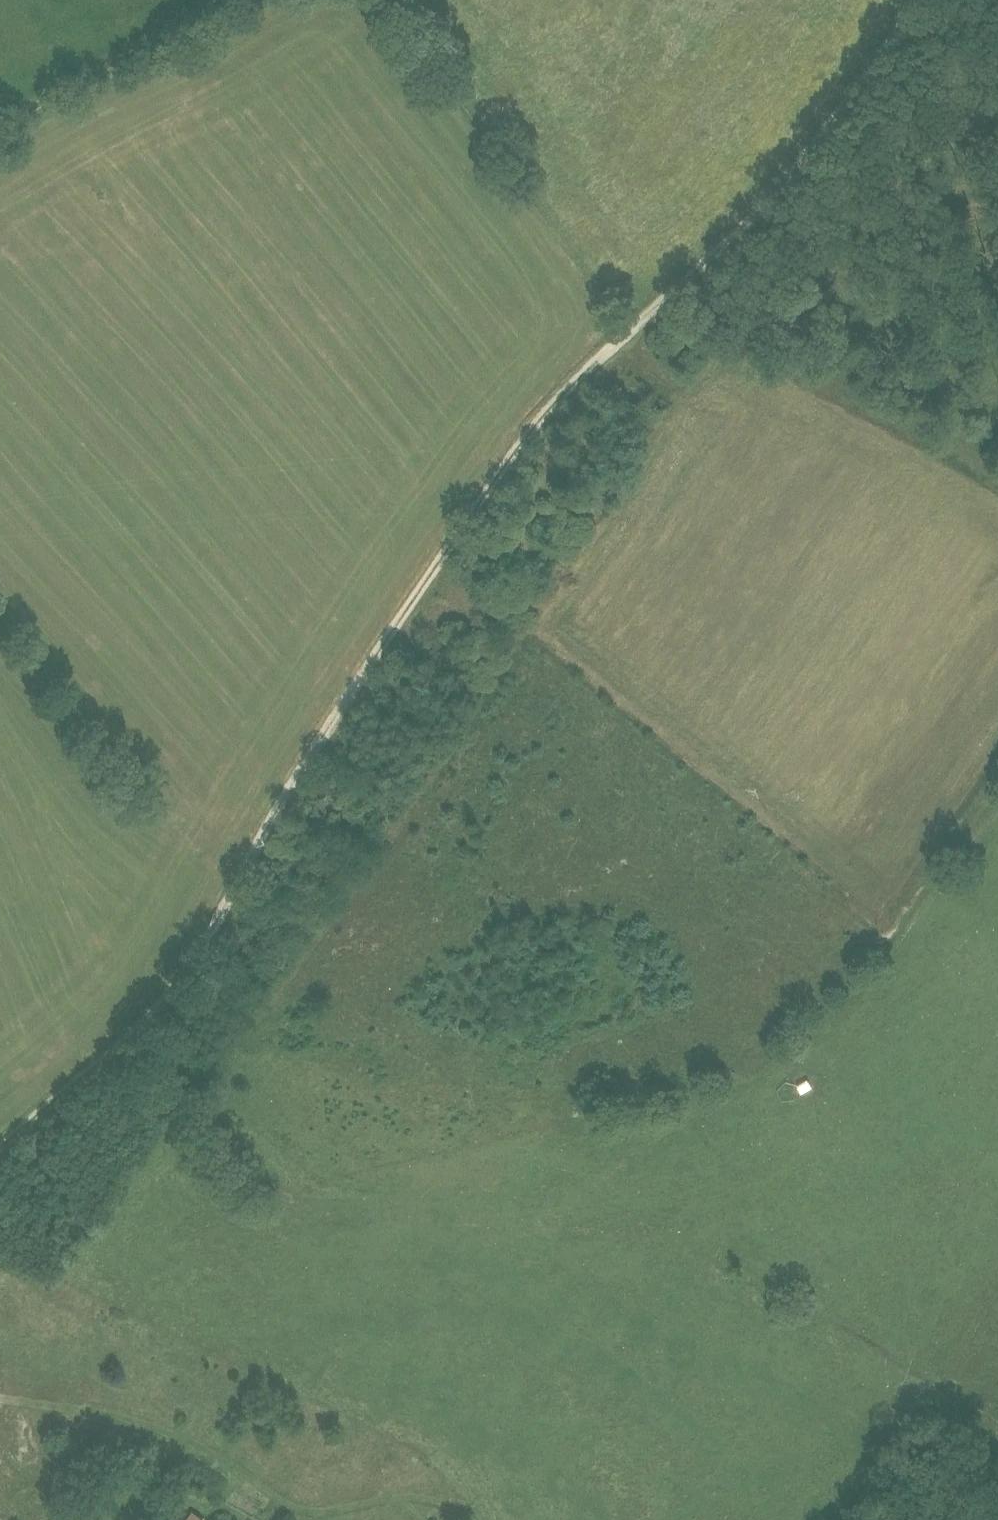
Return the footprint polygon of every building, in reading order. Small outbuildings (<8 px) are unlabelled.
[(192,1511),(185,1519),(203,1519),(192,1511)]
